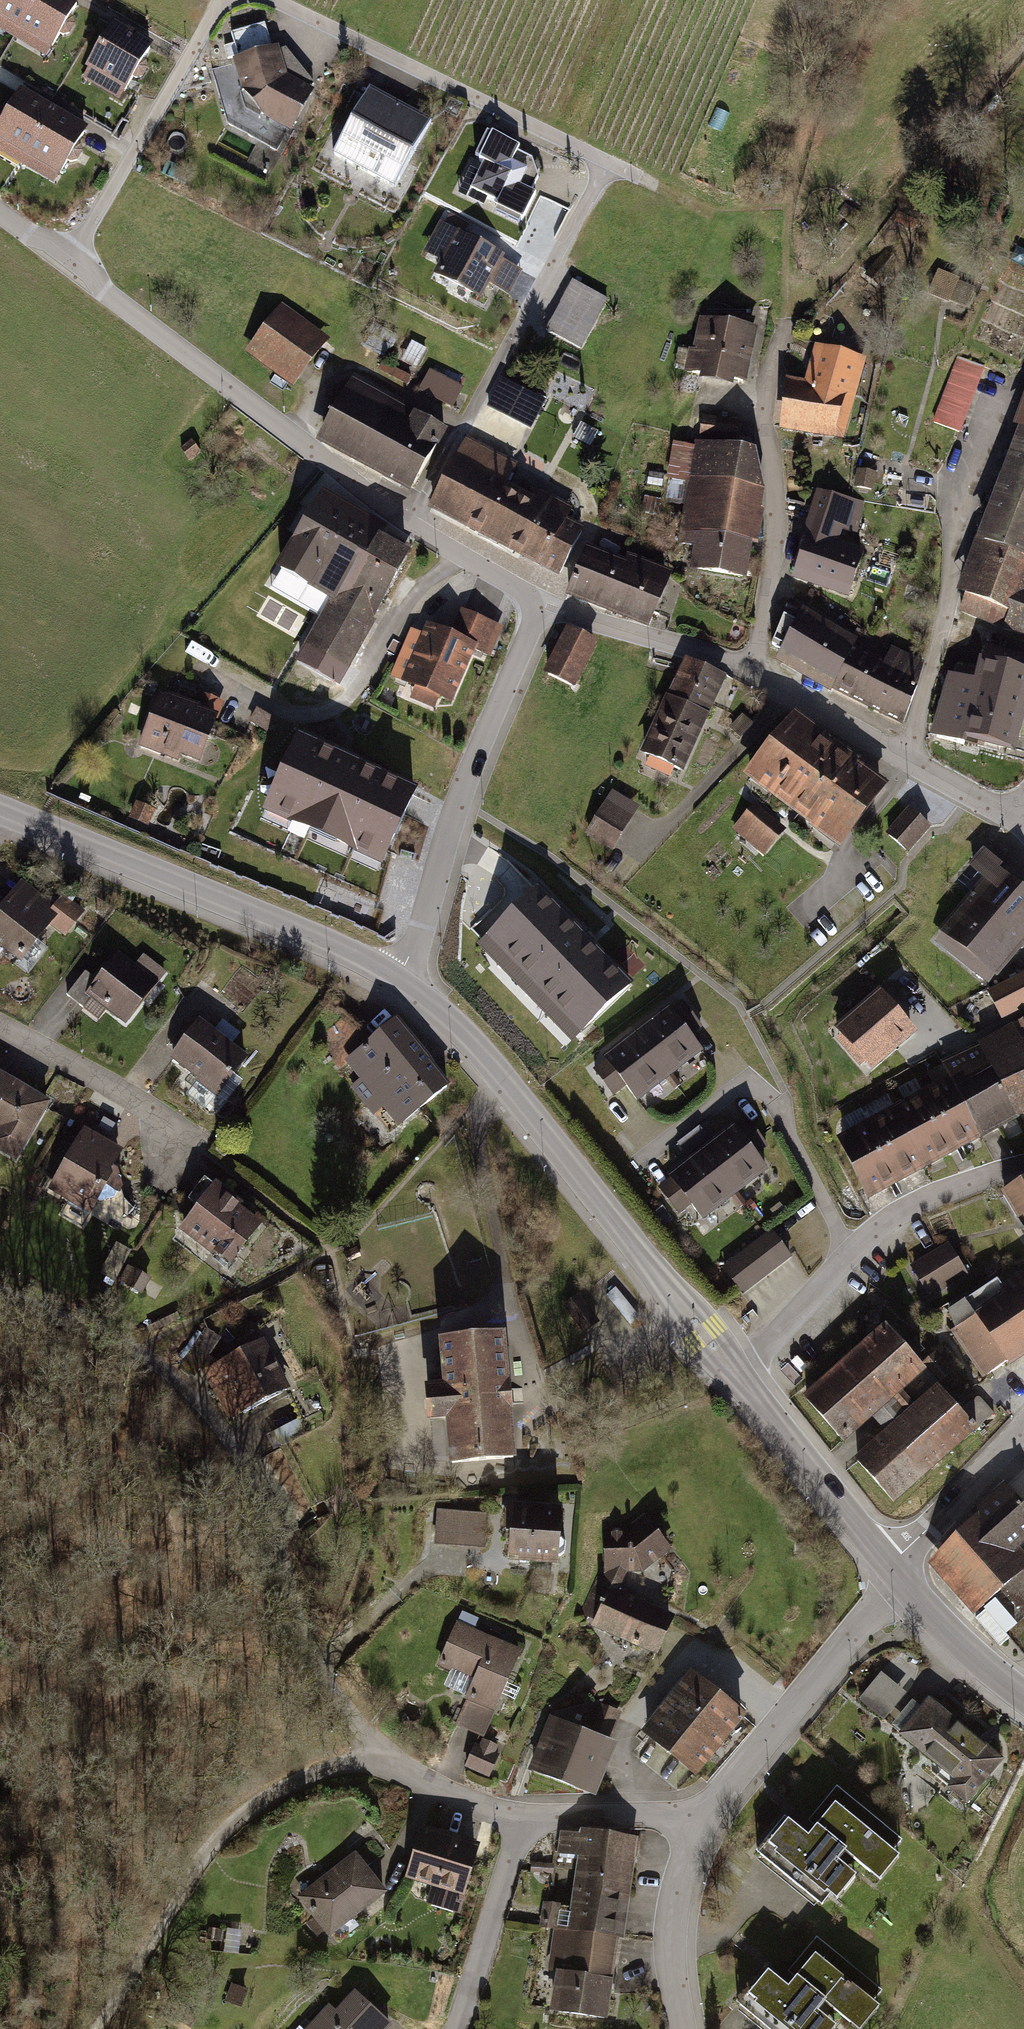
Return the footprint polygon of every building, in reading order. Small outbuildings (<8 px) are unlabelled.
[(71,0),(0,0),(0,23),(46,50),(75,2),(71,0)] [(148,48),(115,28),(87,74),(119,94),(148,48)] [(274,43),(226,56),(236,88),(257,112),(287,127),(310,87),(285,73),(274,43)] [(426,117),(366,84),(329,151),(390,184),(426,117)] [(25,92),(0,134),(0,144),(51,175),(81,126),(25,92)] [(517,143),(486,128),(453,192),(514,219),(530,191),(526,187),(535,174),(529,156),(519,152),(514,149),(517,143)] [(524,264),(438,221),(424,249),(444,259),(435,277),(478,298),(486,282),(509,293),(524,264)] [(567,269),(540,317),(581,340),(608,292),(567,269)] [(268,297),(236,341),(287,379),(320,334),(268,297)] [(699,310),(690,371),(742,379),(751,317),(699,310)] [(806,388),(798,421),(861,437),(882,353),(840,343),(828,393),(806,388)] [(988,369),(958,357),(932,424),(961,435),(988,369)] [(458,400),(465,381),(432,369),(425,388),(458,400)] [(490,402),(536,425),(551,396),(505,373),(490,402)] [(353,379),(314,445),(408,499),(446,433),(353,379)] [(1013,431),(1019,433),(957,597),(965,600),(959,615),(1023,639),(1023,401),(1013,431)] [(695,538),(691,564),(733,571),(737,544),(752,546),(762,484),(749,482),(755,445),(670,432),(664,473),(685,476),(676,535),(695,538)] [(517,465),(465,438),(425,513),(557,582),(584,529),(568,520),(573,509),(541,492),(536,501),(506,486),(517,465)] [(836,483),(803,566),(865,591),(886,539),(869,533),(882,501),(836,483)] [(319,492),(270,574),(301,593),(297,599),(322,615),(303,647),(345,673),(412,563),(378,543),(385,531),(319,492)] [(626,568),(587,553),(571,594),(648,625),(667,577),(629,562),(626,568)] [(804,608),(775,662),(831,695),(834,692),(904,728),(925,662),(892,645),(886,662),(856,647),(859,641),(804,608)] [(497,627),(460,610),(448,637),(425,627),(400,686),(413,692),(409,701),(434,712),(439,702),(451,707),(474,654),(484,658),(497,627)] [(570,633),(549,675),(573,686),(594,645),(570,633)] [(688,662),(646,755),(684,773),(727,679),(688,662)] [(934,739),(966,747),(967,744),(1011,755),(1023,704),(1023,674),(980,663),(975,684),(950,678),(934,739)] [(159,693),(138,748),(178,763),(180,758),(199,766),(224,702),(196,692),(191,705),(159,693)] [(793,717),(748,775),(836,842),(879,787),(856,769),(858,767),(793,717)] [(417,798),(302,742),(267,812),(382,869),(417,798)] [(605,804),(584,837),(611,854),(632,821),(605,804)] [(754,804),(732,831),(764,858),(786,831),(754,804)] [(929,828),(908,811),(889,835),(909,852),(929,828)] [(939,937),(987,977),(1023,934),(1023,893),(997,870),(998,868),(982,855),(971,868),(986,881),(939,937)] [(537,885),(477,942),(571,1040),(630,983),(537,885)] [(0,891),(0,953),(19,965),(51,916),(3,886),(0,891)] [(111,945),(84,977),(127,1012),(153,979),(111,945)] [(988,996),(1002,1023),(1023,1012),(1023,978),(1023,977),(988,996)] [(880,995),(835,1034),(872,1077),(917,1038),(880,995)] [(702,1030),(682,1003),(594,1070),(615,1098),(623,1092),(636,1108),(703,1057),(690,1040),(702,1030)] [(198,1014),(167,1048),(208,1085),(239,1052),(198,1014)] [(399,1026),(352,1062),(399,1122),(446,1086),(399,1026)] [(835,1130),(872,1197),(1023,1114),(1023,1027),(835,1130)] [(10,1155),(46,1105),(0,1072),(0,1147),(10,1155)] [(76,1118),(44,1173),(82,1195),(114,1141),(76,1118)] [(768,1148),(747,1122),(658,1190),(678,1217),(689,1209),(702,1225),(768,1175),(755,1158),(768,1148)] [(1002,1190),(1023,1226),(1023,1176),(1002,1190)] [(209,1179),(173,1226),(224,1264),(259,1218),(209,1179)] [(792,1259),(771,1232),(721,1269),(742,1297),(792,1259)] [(913,1263),(935,1296),(974,1271),(952,1237),(913,1263)] [(974,1309),(976,1312),(951,1329),(983,1375),(1007,1358),(1009,1362),(1023,1352),(1023,1275),(974,1309)] [(846,1445),(924,1375),(883,1330),(805,1399),(846,1445)] [(286,1387),(263,1332),(210,1355),(234,1410),(286,1387)] [(448,1432),(451,1468),(515,1463),(505,1337),(443,1342),(447,1395),(429,1396),(432,1433),(448,1432)] [(976,1428),(939,1387),(858,1461),(895,1501),(976,1428)] [(938,1556),(982,1606),(1003,1588),(1023,1569),(1023,1559),(1011,1544),(1023,1533),(1023,1510),(1008,1493),(938,1556)] [(439,1511),(435,1549),(487,1554),(491,1516),(439,1511)] [(516,1514),(511,1572),(563,1576),(567,1518),(516,1514)] [(628,1529),(605,1530),(607,1571),(601,1580),(625,1593),(634,1574),(641,1572),(671,1547),(639,1518),(628,1529)] [(1003,1588),(1023,1611),(1023,1569),(1003,1588)] [(601,1580),(581,1617),(659,1659),(679,1621),(625,1593),(601,1580)] [(998,1595),(977,1616),(1001,1640),(1023,1620),(998,1595)] [(476,1680),(457,1722),(480,1733),(489,1713),(490,1714),(519,1652),(458,1624),(440,1663),(476,1680)] [(861,1698),(887,1717),(911,1687),(885,1667),(861,1698)] [(693,1676),(648,1732),(697,1771),(742,1715),(693,1676)] [(915,1690),(890,1725),(966,1780),(992,1744),(915,1690)] [(553,1719),(534,1772),(590,1793),(609,1741),(553,1719)] [(481,1733),(469,1765),(493,1774),(505,1741),(481,1733)] [(785,1816),(758,1849),(820,1900),(830,1888),(838,1894),(853,1875),(837,1861),(845,1852),(873,1875),(901,1842),(835,1787),(808,1820),(813,1824),(806,1833),(785,1816)] [(423,1833),(409,1877),(434,1885),(428,1904),(458,1913),(469,1877),(465,1876),(473,1848),(423,1833)] [(560,1969),(554,2011),(604,2019),(617,1933),(622,1933),(635,1844),(563,1833),(549,1927),(557,1929),(551,1968),(560,1969)] [(354,1857),(300,1899),(328,1935),(382,1892),(354,1857)] [(738,2001),(772,2028),(834,2028),(836,2027),(818,2012),(825,2004),(853,2027),(882,1993),(815,1938),(787,1971),(793,1976),(785,1985),(765,1968),(738,2001)] [(248,1987),(232,1982),(226,2001),(243,2006),(248,1987)] [(306,2028),(386,2028),(393,2021),(354,1987),(336,2008),(330,2002),(306,2028)]
